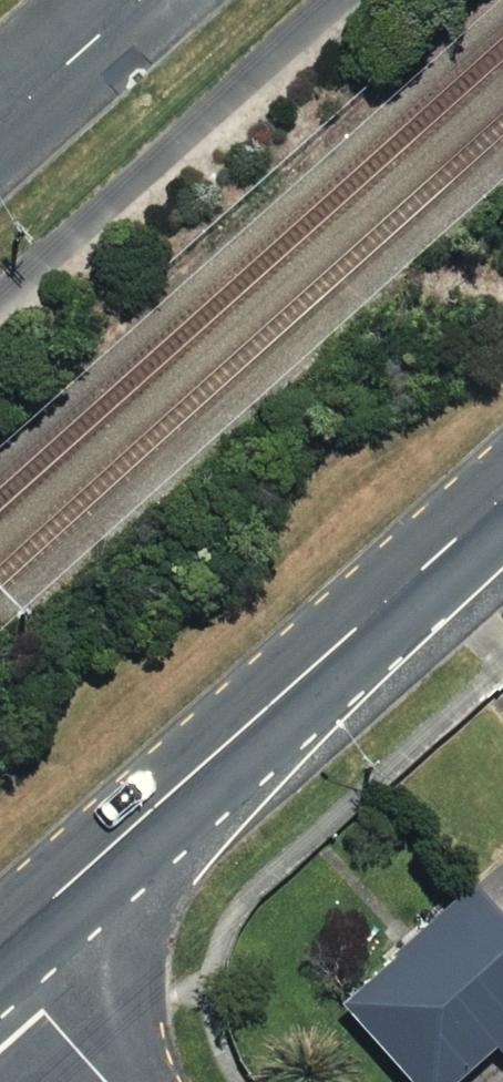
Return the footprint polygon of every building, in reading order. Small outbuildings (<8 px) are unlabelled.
[(326,1006),(394,1081),(442,1081),(502,1028),(502,847),(326,1006)]
